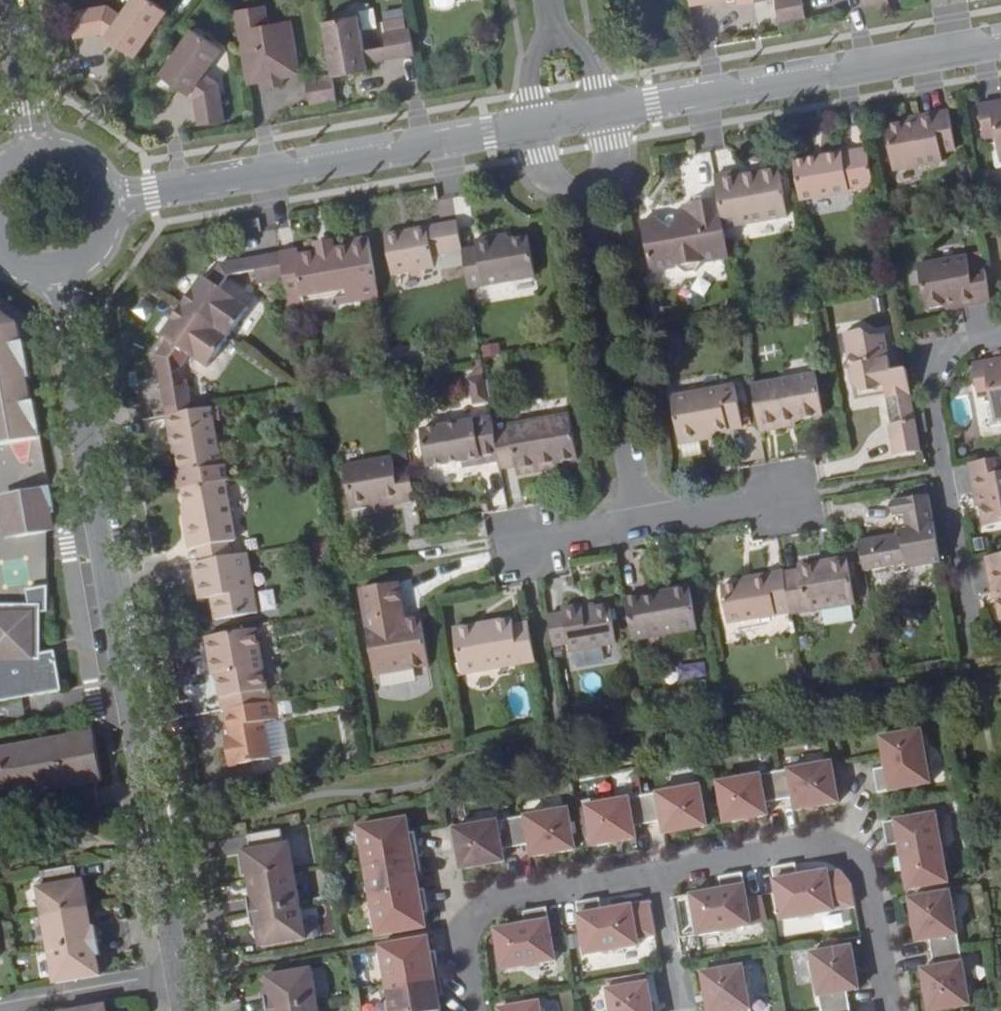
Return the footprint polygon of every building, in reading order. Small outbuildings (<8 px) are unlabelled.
[(117,45),(135,57),(167,10),(152,0),(130,0),(117,18),(104,9),(103,13),(105,27),(122,38),(117,45)] [(780,22),(807,18),(803,0),(776,0),(780,22)] [(234,10),(247,84),(266,80),(269,80),(267,70),(274,69),(276,79),(282,77),(301,74),(291,19),(269,23),(266,4),(234,10)] [(100,33),(117,45),(122,38),(105,27),(103,13),(104,9),(99,6),(96,7),(100,33)] [(74,38),(100,33),(96,7),(70,11),(74,38)] [(359,15),(323,21),(332,73),(332,75),(354,72),(352,65),(367,62),(383,59),(381,47),(380,46),(365,49),(359,15)] [(389,58),(415,53),(410,27),(384,32),(387,46),(389,58)] [(212,89),(214,86),(202,77),(222,49),(192,28),(159,74),(176,85),(181,79),(198,91),(212,89)] [(387,46),(381,47),(383,59),(389,58),(387,46)] [(352,65),(354,72),(369,69),(367,62),(352,65)] [(269,80),(276,79),(274,69),(267,70),(269,80)] [(311,104),(337,100),(332,75),(332,73),(306,78),(311,104)] [(283,86),(282,77),(276,79),(269,80),(266,80),(268,89),(283,86)] [(194,99),(198,91),(181,79),(176,85),(194,99)] [(221,91),(214,86),(212,89),(198,91),(194,99),(221,94),(221,91)] [(225,119),(221,94),(194,99),(199,124),(225,119)] [(980,108),(986,141),(996,139),(997,145),(993,145),(998,169),(1000,168),(1000,104),(980,108)] [(912,128),(911,124),(887,128),(895,173),(943,164),(942,152),(957,150),(950,113),(921,118),(922,126),(912,128)] [(910,120),(911,124),(912,128),(922,126),(921,118),(910,120)] [(875,192),(868,152),(793,165),(800,206),(875,192)] [(745,175),(715,180),(719,202),(724,231),(788,219),(780,176),(746,182),(745,175)] [(698,267),(729,263),(724,231),(719,202),(687,208),(690,226),(667,231),(656,220),(638,223),(647,277),(676,271),(681,276),(691,275),(698,267)] [(462,252),(456,217),(443,220),(448,253),(462,252)] [(433,256),(448,253),(443,220),(422,224),(424,229),(383,236),(391,276),(435,269),(433,256)] [(493,246),(506,243),(505,234),(491,237),(493,246)] [(462,252),(469,288),(534,278),(527,240),(506,243),(493,246),(491,237),(474,239),(475,249),(462,252)] [(378,294),(369,246),(305,257),(303,245),(279,250),(284,279),(288,302),(338,293),(339,301),(378,294)] [(284,279),(279,250),(254,254),(256,269),(259,284),(284,279)] [(232,273),(256,269),(254,254),(229,258),(232,273)] [(961,308),(976,306),(971,271),(968,257),(919,266),(927,310),(947,307),(946,302),(959,300),(961,308)] [(201,268),(176,303),(228,338),(251,305),(222,285),(232,273),(229,258),(219,260),(208,275),(201,268)] [(986,268),(971,271),(976,306),(992,302),(986,268)] [(946,302),(947,307),(948,311),(961,308),(959,300),(946,302)] [(228,338),(176,303),(156,330),(164,335),(153,351),(156,361),(171,358),(179,345),(208,366),(228,338)] [(0,308),(0,442),(40,435),(34,398),(30,399),(25,377),(30,376),(20,322),(0,308)] [(890,458),(921,452),(906,370),(892,372),(885,330),(843,336),(847,361),(842,369),(851,374),(856,401),(879,397),(890,458)] [(175,382),(171,358),(156,361),(160,384),(175,382)] [(972,366),(979,399),(990,397),(991,402),(986,404),(990,428),(1000,426),(1000,360),(972,366)] [(750,384),(759,432),(775,428),(774,423),(792,420),(822,415),(815,374),(750,384)] [(471,406),(488,403),(483,377),(465,381),(471,406)] [(160,384),(166,414),(195,410),(190,380),(175,382),(160,384)] [(692,434),(710,432),(741,428),(733,383),(668,394),(677,444),(693,441),(692,434)] [(195,410),(166,414),(170,437),(177,436),(180,453),(183,468),(184,472),(177,473),(180,488),(181,488),(224,481),(230,480),(228,465),(223,466),(222,461),(212,407),(195,410)] [(494,431),(492,417),(418,430),(425,469),(460,463),(479,459),(480,466),(499,462),(494,431)] [(508,428),(515,469),(516,478),(543,474),(541,464),(553,462),(573,459),(566,419),(508,428)] [(774,423),(775,428),(793,425),(792,420),(774,423)] [(499,462),(501,471),(515,469),(508,428),(494,431),(499,462)] [(711,439),(710,432),(692,434),(693,441),(711,439)] [(173,455),(180,453),(177,436),(170,437),(173,455)] [(387,509),(416,505),(409,469),(398,470),(396,459),(344,469),(351,510),(376,505),(386,504),(387,509)] [(461,469),(480,466),(479,459),(460,463),(461,469)] [(969,465),(972,479),(975,496),(983,495),(985,505),(980,506),(985,529),(1000,526),(1000,459),(969,465)] [(554,472),(553,462),(541,464),(543,474),(554,472)] [(224,481),(181,488),(184,507),(187,522),(180,524),(185,550),(193,549),(196,562),(231,556),(229,542),(236,540),(224,481)] [(57,526),(49,483),(0,492),(0,508),(6,536),(57,526)] [(983,495),(975,496),(977,507),(980,506),(985,505),(983,495)] [(860,539),(865,572),(940,559),(929,496),(890,502),(892,515),(903,513),(905,531),(860,539)] [(177,508),(180,524),(187,522),(184,507),(177,508)] [(26,574),(46,573),(45,538),(7,539),(8,555),(25,554),(26,574)] [(196,562),(190,564),(194,587),(205,585),(208,600),(211,621),(257,613),(245,554),(231,556),(196,562)] [(986,558),(991,588),(999,587),(1000,598),(1000,555),(986,558)] [(800,568),(807,613),(856,604),(849,559),(800,568)] [(729,626),(792,615),(783,568),(769,570),(770,575),(736,581),(722,583),(729,626)] [(770,575),(769,570),(736,576),(736,581),(770,575)] [(63,688),(55,648),(43,650),(41,608),(49,608),(49,581),(26,585),(29,601),(0,601),(0,698),(63,688)] [(395,583),(354,590),(369,678),(426,668),(417,619),(402,622),(395,583)] [(626,595),(633,637),(696,627),(688,584),(657,590),(659,595),(644,598),(643,592),(626,595)] [(205,585),(194,587),(197,602),(208,600),(205,585)] [(991,588),(992,593),(994,600),(998,600),(1000,599),(1000,598),(999,587),(991,588)] [(657,590),(643,592),(644,598),(659,595),(657,590)] [(272,593),(257,596),(260,614),(276,611),(272,593)] [(590,602),(574,604),(576,611),(591,608),(590,602)] [(546,614),(552,648),(566,646),(567,652),(615,644),(608,605),(591,608),(576,611),(574,604),(558,607),(559,612),(546,614)] [(460,674),(535,662),(527,621),(513,623),(511,614),(451,624),(460,674)] [(270,690),(258,626),(206,635),(211,663),(218,662),(220,672),(224,697),(270,690)] [(218,662),(211,663),(213,673),(220,672),(218,662)] [(279,701),(226,710),(229,730),(231,738),(225,739),(230,763),(276,756),(269,723),(283,721),(279,701)] [(102,781),(93,731),(0,748),(0,800),(102,781)] [(890,770),(876,772),(880,795),(886,795),(934,786),(931,771),(934,766),(933,757),(928,754),(925,733),(885,740),(890,770)] [(812,769),(778,775),(782,803),(797,800),(799,812),(841,805),(834,764),(829,766),(824,763),(815,764),(812,769)] [(727,824),(771,817),(769,805),(782,803),(778,775),(742,781),(737,777),(728,779),(725,784),(720,785),(727,824)] [(680,792),(646,798),(651,826),(665,823),(668,835),(710,827),(703,788),(697,788),(692,785),(682,787),(680,792)] [(595,847),(639,840),(637,829),(651,826),(646,798),(610,804),(606,801),(597,802),(594,806),(588,807),(595,847)] [(548,815),(514,820),(519,849),(533,847),(535,858),(578,850),(571,811),(566,812),(561,808),(552,810),(548,815)] [(939,815),(891,824),(886,825),(890,849),(904,846),(909,876),(947,869),(944,848),(947,843),(945,834),(941,830),(939,815)] [(415,841),(413,834),(410,817),(360,827),(363,844),(360,847),(362,858),(366,859),(366,865),(422,855),(419,841),(415,841)] [(462,829),(457,830),(465,870),(507,863),(505,851),(519,849),(514,820),(477,826),(473,824),(465,825),(462,829)] [(284,829),(251,835),(254,850),(249,851),(253,877),(297,870),(292,842),(287,844),(284,829)] [(424,869),(422,855),(366,865),(367,869),(364,872),(366,883),(370,885),(373,901),(423,892),(421,879),(419,870),(424,869)] [(800,878),(798,866),(775,870),(779,894),(784,922),(797,919),(802,923),(813,921),(815,916),(836,913),(830,873),(800,878)] [(40,916),(85,907),(80,879),(74,880),(72,867),(38,873),(40,885),(35,887),(40,916)] [(297,870),(253,877),(257,897),(250,898),(253,912),(303,904),(297,870)] [(753,927),(749,899),(745,875),(721,879),(723,891),(693,896),(700,936),(719,933),(724,936),(735,934),(737,930),(753,927)] [(423,892),(373,901),(374,906),(370,908),(372,915),(376,917),(380,937),(429,929),(427,914),(426,906),(431,905),(428,892),(423,892)] [(955,901),(954,893),(914,900),(921,944),(931,942),(934,955),(964,950),(958,917),(961,912),(959,902),(955,901)] [(605,912),(603,900),(579,904),(583,928),(587,956),(603,953),(607,957),(615,955),(618,951),(641,947),(635,907),(605,912)] [(303,904),(253,912),(256,927),(262,926),(266,945),(309,938),(303,904)] [(46,949),(96,940),(93,926),(89,926),(85,907),(40,916),(46,949)] [(558,961),(553,933),(549,909),(524,913),(526,926),(496,932),(503,971),(527,967),(530,971),(538,969),(541,964),(558,961)] [(387,976),(388,982),(443,973),(440,959),(435,959),(434,951),(431,936),(382,945),(384,962),(381,965),(383,976),(387,976)] [(52,984),(98,976),(94,956),(98,955),(96,940),(46,949),(52,984)] [(826,953),(844,950),(842,942),(825,946),(826,953)] [(852,1007),(850,994),(864,991),(855,948),(844,950),(826,953),(815,956),(816,961),(812,968),(813,976),(819,978),(825,1010),(832,1010),(852,1007)] [(964,950),(934,955),(936,970),(927,972),(933,1010),(962,1010),(974,1009),(972,1001),(976,997),(974,987),(970,985),(964,950)] [(268,996),(271,1010),(320,1002),(314,968),(271,976),(274,995),(268,996)] [(713,1010),(754,1010),(751,990),(754,985),(752,975),(748,974),(747,968),(707,975),(713,1010)] [(441,996),(440,988),(445,986),(443,973),(388,982),(389,988),(386,990),(388,1002),(391,1002),(393,1010),(440,1010),(443,1010),(441,996)] [(653,984),(612,992),(612,999),(609,1003),(610,1010),(657,1010),(653,984)] [(271,1010),(322,1010),(320,1002),(271,1010)]
